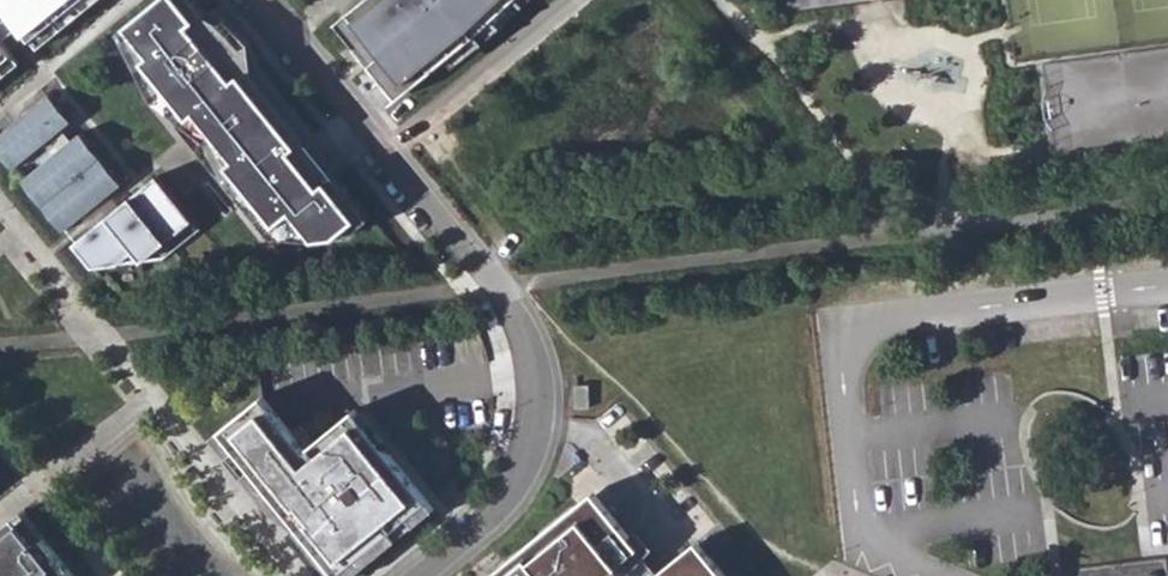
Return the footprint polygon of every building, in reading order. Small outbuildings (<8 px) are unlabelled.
[(18,57),(0,73),(0,87),(101,0),(84,0),(36,42),(2,0),(0,0),(0,35),(18,57)] [(36,42),(84,0),(2,0),(36,42)] [(195,0),(157,0),(127,25),(150,54),(144,60),(166,87),(154,98),(265,234),(293,211),(316,239),(351,234),(372,218),(238,56),(226,66),(192,25),(206,13),(195,0)] [(338,22),(398,98),(483,30),(515,0),(365,0),(338,22)] [(238,56),(206,13),(192,25),(226,66),(238,56)] [(120,31),(154,98),(166,87),(144,60),(150,54),(127,25),(120,31)] [(18,57),(0,35),(0,73),(18,57)] [(51,93),(0,134),(0,136),(21,162),(73,120),(51,93)] [(124,182),(82,132),(30,174),(72,225),(124,182)] [(0,136),(0,150),(14,168),(21,162),(0,136)] [(72,225),(30,174),(23,179),(64,230),(72,225)] [(165,258),(202,228),(159,175),(74,243),(94,267),(165,258)] [(293,211),(265,234),(316,239),(293,211)] [(577,385),(577,407),(590,407),(590,385),(577,385)] [(213,436),(245,476),(253,469),(268,488),(261,494),(277,514),(284,508),(295,521),(339,575),(431,500),(356,408),(315,442),(301,425),(293,432),(263,395),(213,436)] [(490,575),(608,575),(621,565),(641,547),(595,491),(491,575),(490,575)] [(436,508),(431,500),(339,575),(352,575),(436,508)] [(6,524),(18,539),(28,532),(63,575),(79,575),(24,509),(6,524)] [(28,532),(18,539),(6,524),(0,528),(0,575),(63,575),(28,532)] [(698,541),(655,575),(726,575),(698,541)] [(1067,575),(1167,575),(1167,557),(1066,563),(1067,575)]
